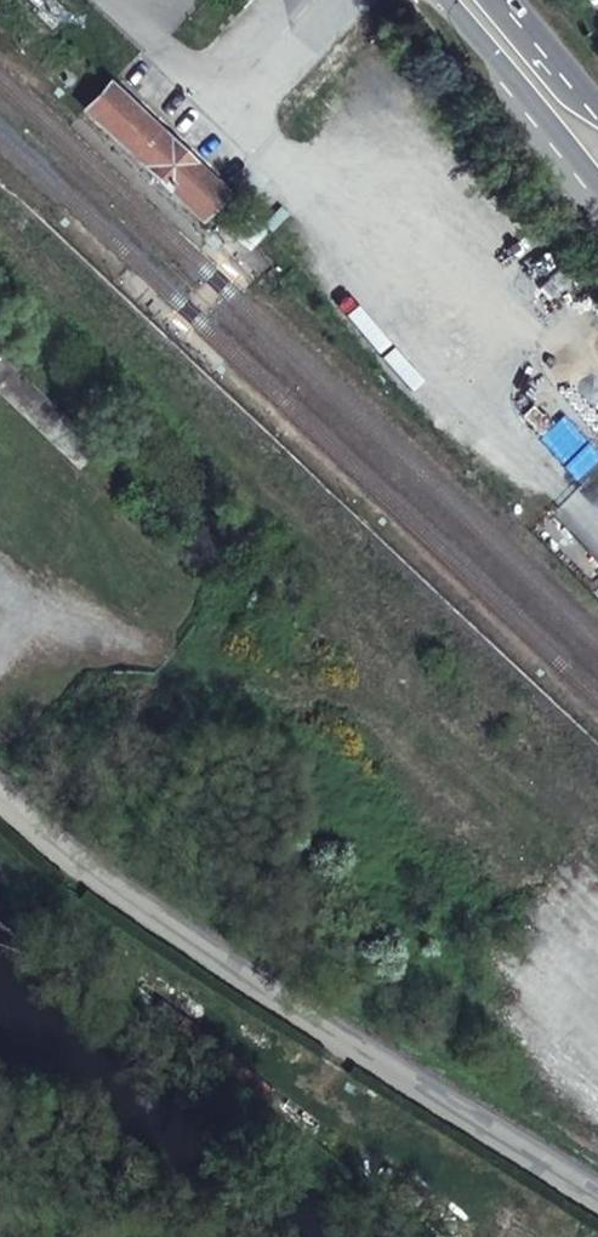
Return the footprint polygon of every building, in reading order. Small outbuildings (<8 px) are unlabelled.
[(223,193),(108,85),(86,109),(200,217),(223,193)] [(233,219),(222,210),(207,226),(218,236),(238,254),(254,236),(233,219)]
